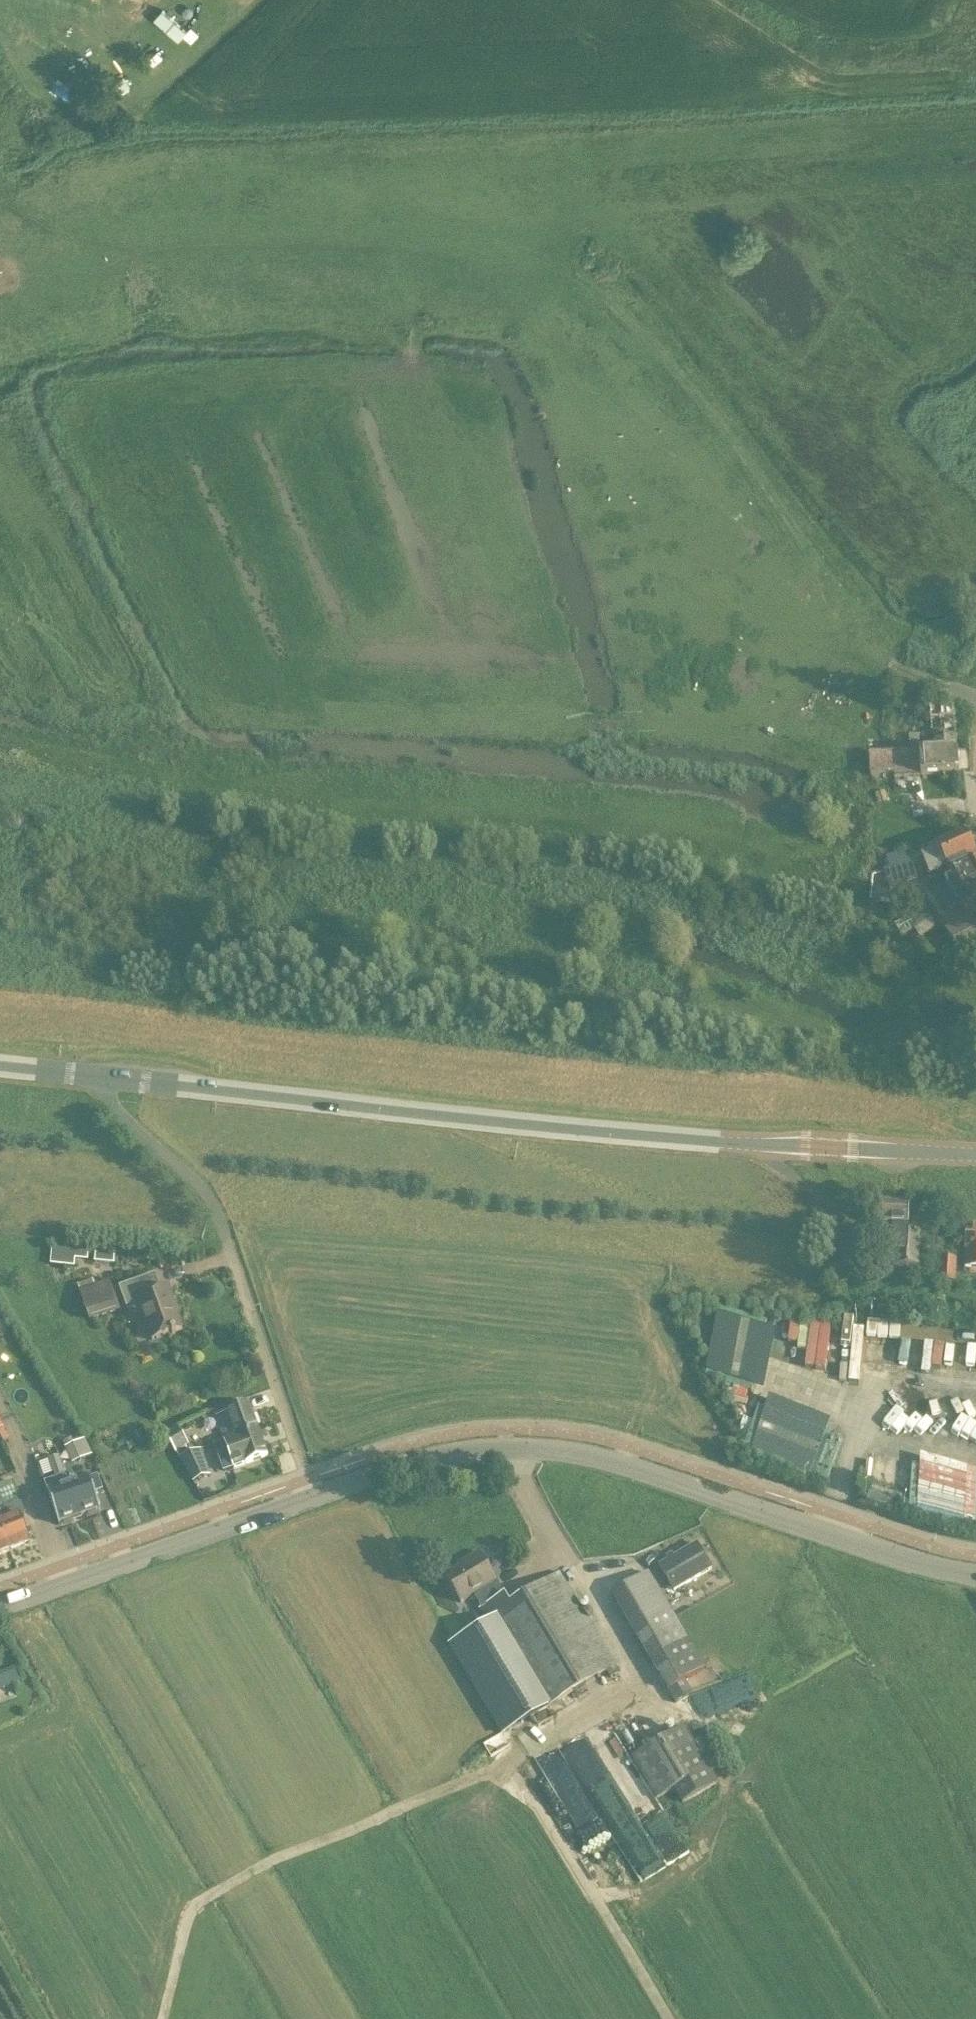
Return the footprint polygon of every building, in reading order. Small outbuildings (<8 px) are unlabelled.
[(923,751),(954,749),(951,703),(919,706),(923,751)] [(919,736),(891,738),(892,754),(921,751),(919,736)] [(954,749),(923,751),(921,751),(892,754),(869,755),(870,776),(894,775),(894,778),(921,776),(959,773),(957,754),(955,754),(954,749)] [(920,853),(930,875),(946,868),(948,873),(975,859),(975,855),(964,831),(935,845),(936,847),(920,853)] [(890,869),(911,863),(908,852),(888,858),(890,869)] [(940,898),(948,913),(960,906),(961,907),(975,899),(975,860),(944,877),(951,891),(940,898)] [(890,869),(882,872),(887,890),(917,881),(911,863),(890,869)] [(929,903),(910,915),(894,925),(901,935),(916,925),(921,921),(926,928),(939,920),(929,903)] [(975,944),(975,934),(966,918),(946,931),(961,954),(975,944)] [(880,1203),(878,1226),(880,1226),(879,1258),(895,1258),(894,1269),(918,1271),(919,1235),(909,1234),(908,1226),(909,1204),(880,1203)] [(975,1268),(975,1228),(967,1228),(964,1255),(963,1268),(975,1268)] [(52,1249),(51,1265),(74,1267),(75,1259),(87,1260),(88,1252),(52,1249)] [(96,1253),(95,1262),(113,1263),(114,1254),(96,1253)] [(955,1283),(957,1259),(940,1257),(938,1281),(955,1283)] [(155,1276),(119,1289),(126,1310),(139,1305),(152,1341),(181,1331),(167,1289),(161,1292),(155,1276)] [(90,1320),(118,1311),(108,1283),(81,1293),(90,1320)] [(778,1332),(718,1316),(703,1370),(763,1387),(778,1332)] [(828,1376),(885,1390),(897,1340),(839,1326),(835,1341),(844,1343),(840,1359),(832,1358),(828,1376)] [(224,1442),(257,1429),(248,1404),(226,1412),(227,1414),(216,1418),(224,1442)] [(826,1435),(768,1412),(753,1453),(811,1475),(826,1435)] [(165,1435),(176,1454),(177,1454),(178,1456),(188,1450),(186,1448),(189,1446),(178,1427),(165,1435)] [(267,1456),(257,1429),(224,1442),(214,1445),(224,1472),(267,1456)] [(85,1443),(84,1440),(71,1446),(78,1461),(90,1455),(85,1443)] [(210,1476),(202,1450),(179,1459),(193,1483),(210,1476)] [(919,1457),(915,1515),(973,1529),(975,1473),(919,1457)] [(82,1517),(70,1485),(67,1486),(64,1477),(55,1480),(58,1489),(49,1493),(48,1492),(47,1493),(59,1525),(60,1525),(82,1517)] [(88,1479),(70,1485),(82,1517),(99,1511),(100,1511),(100,1510),(95,1495),(103,1492),(98,1477),(89,1480),(89,1478),(88,1479)] [(9,1552),(28,1545),(18,1518),(25,1515),(13,1483),(0,1486),(0,1512),(4,1522),(0,1524),(9,1552)] [(9,1552),(0,1524),(0,1555),(9,1552)] [(674,1592),(711,1570),(696,1545),(659,1567),(674,1592)] [(465,1566),(445,1578),(461,1604),(474,1595),(482,1610),(481,1610),(489,1623),(463,1639),(461,1640),(453,1645),(452,1645),(451,1646),(503,1734),(504,1734),(549,1707),(607,1672),(611,1679),(618,1674),(614,1668),(619,1665),(591,1619),(587,1621),(559,1575),(510,1604),(505,1596),(497,1582),(496,1582),(479,1553),(463,1563),(465,1566)] [(669,1690),(703,1670),(647,1574),(613,1594),(669,1690)] [(0,1678),(0,1683),(2,1689),(13,1686),(9,1675),(0,1678)] [(658,1826),(600,1721),(578,1733),(636,1838),(658,1826)] [(656,1800),(709,1768),(692,1740),(684,1727),(632,1758),(656,1800)] [(705,1733),(692,1740),(709,1768),(711,1772),(723,1765),(705,1733)] [(580,1833),(603,1819),(584,1790),(573,1797),(561,1778),(564,1776),(554,1762),(543,1769),(550,1780),(547,1782),(580,1833)]
